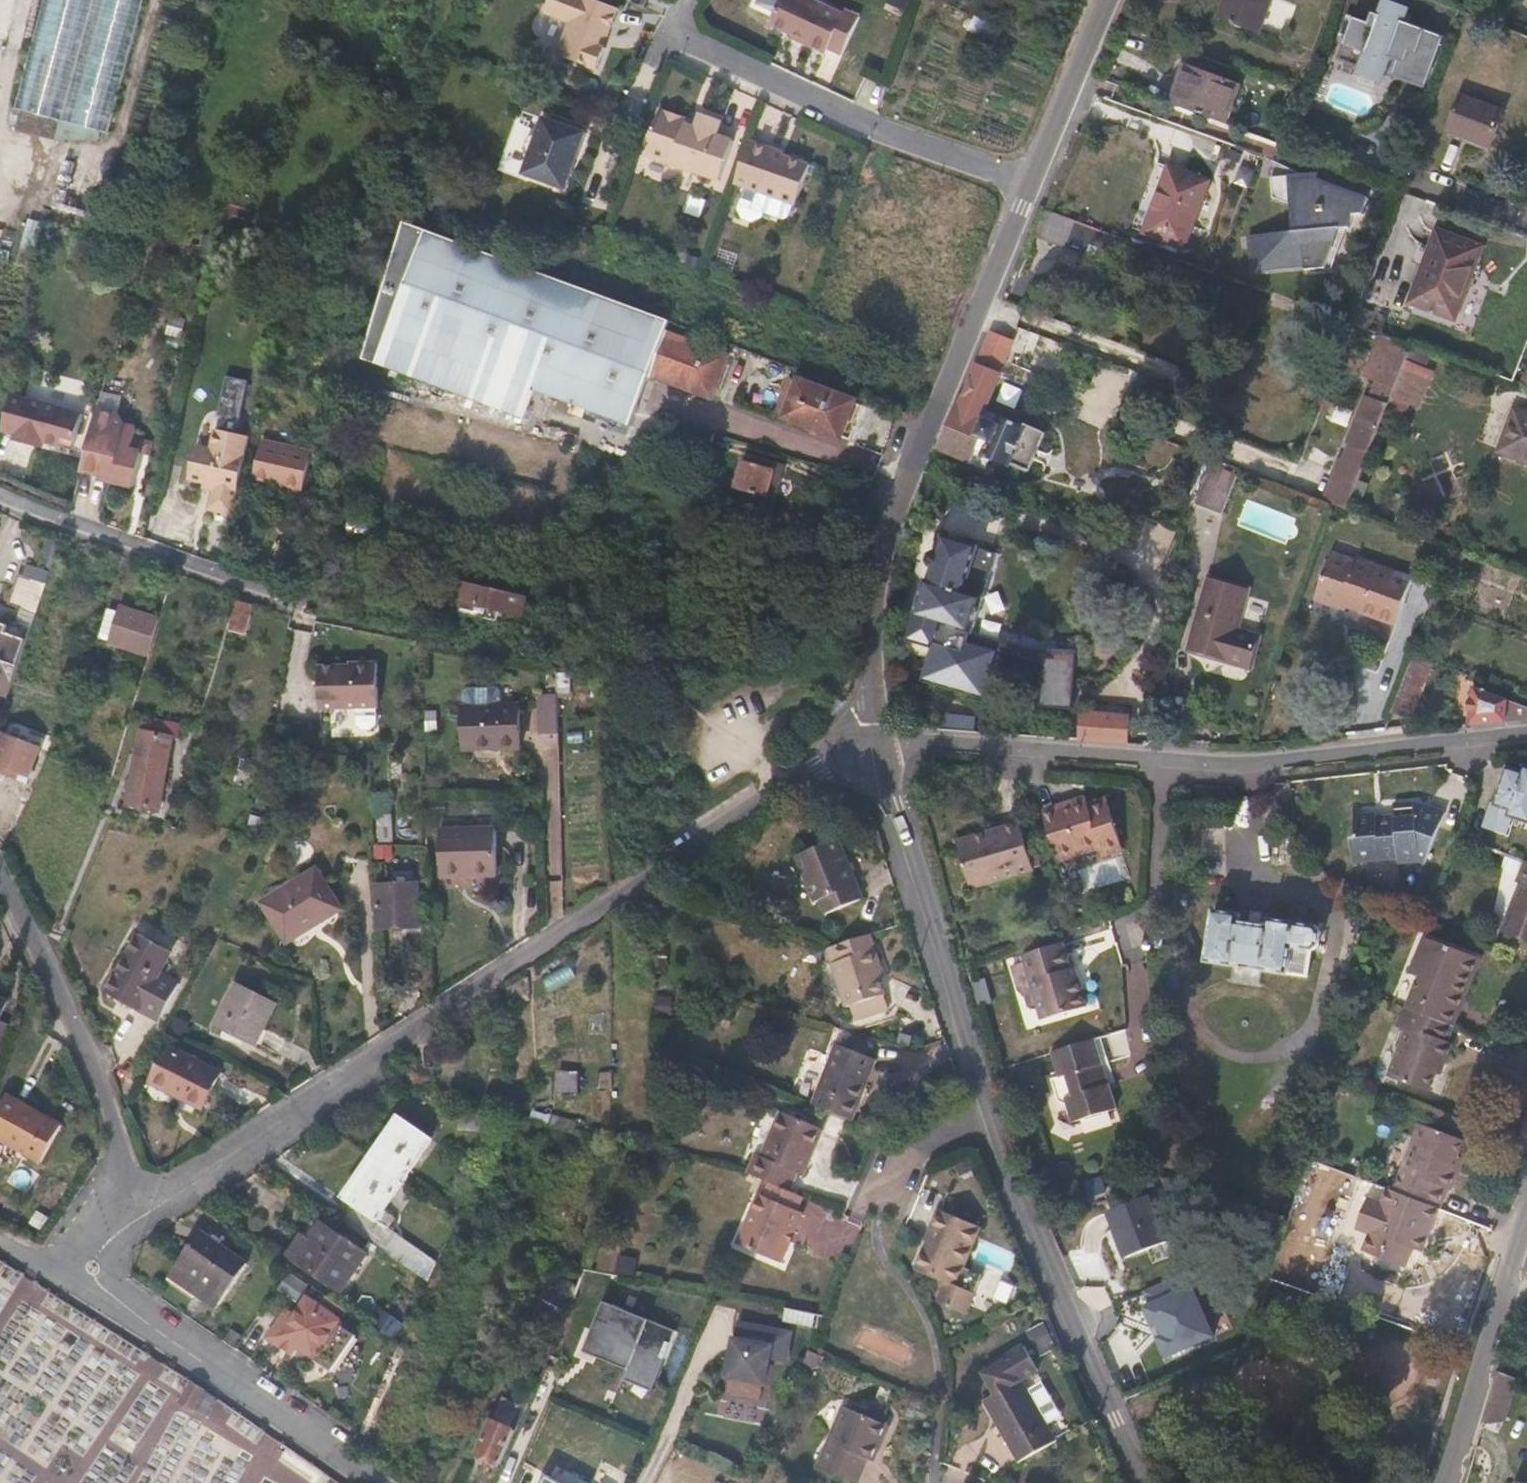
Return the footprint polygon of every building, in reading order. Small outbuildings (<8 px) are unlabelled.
[(16,132),(62,143),(68,122),(99,0),(50,0),(16,132)] [(68,122),(110,133),(147,0),(99,0),(68,122)] [(619,9),(595,0),(550,0),(545,13),(571,23),(558,56),(598,70),(602,58),(606,47),(599,44),(603,35),(608,37),(619,9)] [(803,43),(827,55),(829,49),(842,56),(861,17),(846,10),(844,14),(813,0),(781,0),(770,25),(794,36),(793,39),(803,43)] [(884,5),(900,12),(905,0),(886,0),(884,5)] [(1217,19),(1259,35),(1272,0),(1224,0),(1217,19)] [(1395,43),(1435,58),(1442,39),(1398,23),(1399,18),(1386,13),(1384,18),(1373,14),(1369,24),(1348,16),(1340,37),(1346,39),(1338,60),(1362,68),(1360,73),(1381,81),(1388,62),(1393,62),(1393,61),(1395,60),(1396,59),(1396,58),(1396,55),(1396,53),(1395,52),(1394,51),(1392,50),(1395,43)] [(1116,18),(1113,24),(1127,29),(1129,23),(1116,18)] [(1410,82),(1424,88),(1435,58),(1395,43),(1392,50),(1394,51),(1395,52),(1396,53),(1396,55),(1396,58),(1396,59),(1395,60),(1393,61),(1400,64),(1395,77),(1410,82)] [(1240,87),(1185,66),(1181,65),(1174,84),(1167,102),(1226,125),(1240,87)] [(1505,111),(1462,95),(1447,133),(1469,141),(1491,149),(1505,111)] [(644,155),(720,182),(734,141),(717,135),(722,121),(712,117),(701,114),(698,123),(665,112),(658,115),(644,155)] [(566,190),(586,133),(565,125),(543,118),(537,136),(535,134),(528,139),(524,150),(527,157),(529,158),(523,175),(566,190)] [(775,149),(751,140),(735,184),(745,187),(793,205),(796,205),(810,165),(783,155),(782,158),(773,154),(775,149)] [(784,152),(775,149),(773,154),(782,158),(783,155),(784,152)] [(1305,270),(1326,269),(1324,251),(1338,249),(1336,230),(1347,229),(1349,229),(1348,216),(1354,216),(1363,215),(1374,188),(1334,173),(1322,166),(1317,173),(1317,178),(1290,180),(1290,176),(1271,178),(1272,188),(1273,199),(1291,205),(1293,233),(1249,236),(1253,272),(1305,269),(1305,270)] [(1145,233),(1185,249),(1209,182),(1169,167),(1157,200),(1145,233)] [(789,217),(793,205),(745,187),(737,209),(742,219),(752,223),(762,218),(764,213),(783,220),(789,217)] [(1108,233),(1042,209),(1037,222),(1032,235),(1098,260),(1108,233)] [(671,321),(404,223),(364,359),(525,419),(536,391),(574,404),(570,413),(576,415),(583,418),(586,409),(631,426),(650,375),(713,398),(727,356),(666,334),(671,321)] [(1332,269),(1347,229),(1336,230),(1338,249),(1324,251),(1326,269),(1332,269)] [(1460,239),(1437,231),(1410,303),(1455,320),(1482,248),(1460,239)] [(737,257),(720,251),(715,266),(732,271),(737,257)] [(682,264),(701,271),(704,261),(685,254),(682,264)] [(1019,327),(996,319),(977,366),(959,408),(940,449),(968,461),(969,460),(974,461),(978,450),(985,453),(984,455),(1027,472),(1046,435),(1026,427),(1025,429),(1002,419),(985,417),(986,413),(990,414),(996,400),(992,399),(1001,376),(999,375),(1019,327)] [(1412,348),(1412,346),(1382,334),(1366,377),(1378,382),(1370,401),(1366,400),(1350,442),(1353,443),(1346,462),(1353,465),(1340,499),(1337,507),(1347,511),(1393,397),(1412,348)] [(1412,348),(1393,397),(1413,405),(1426,372),(1423,371),(1429,355),(1412,348)] [(798,383),(791,380),(778,413),(786,416),(798,383)] [(855,402),(799,381),(798,383),(786,416),(785,418),(842,438),(855,404),(855,402)] [(208,460),(193,456),(185,489),(199,492),(210,495),(209,501),(204,519),(230,526),(248,448),(235,445),(248,392),(226,386),(216,425),(225,427),(221,441),(213,439),(208,460)] [(83,411),(27,395),(26,397),(13,394),(4,427),(17,431),(16,437),(32,442),(34,435),(43,437),(74,446),(83,411)] [(862,407),(855,404),(842,438),(849,441),(862,407)] [(118,413),(98,408),(82,469),(100,473),(99,477),(133,486),(136,474),(145,440),(133,436),(135,426),(125,424),(118,413)] [(1515,409),(1499,452),(1526,462),(1526,414),(1515,409)] [(43,437),(34,435),(32,442),(41,444),(43,437)] [(153,442),(145,440),(136,474),(145,476),(153,442)] [(631,462),(648,467),(652,454),(635,449),(631,462)] [(311,462),(261,451),(252,491),(282,498),(282,500),(302,504),(311,462)] [(771,482),(776,466),(745,457),(736,489),(774,500),(778,484),(771,482)] [(1353,465),(1346,462),(1329,504),(1337,507),(1340,499),(1353,465)] [(783,468),(776,466),(771,482),(778,484),(783,468)] [(1238,479),(1212,468),(1195,506),(1221,517),(1238,479)] [(556,485),(554,493),(566,497),(568,488),(556,485)] [(210,495),(199,492),(198,498),(209,501),(210,495)] [(373,544),(379,516),(351,510),(344,536),(373,544)] [(1162,525),(1144,518),(1131,549),(1151,555),(1162,525)] [(980,547),(943,536),(937,553),(934,552),(929,555),(928,562),(930,567),(933,567),(929,582),(926,582),(916,616),(917,616),(911,632),(966,649),(982,598),(981,598),(995,553),(979,548),(980,547)] [(1356,561),(1332,553),(1315,600),(1328,605),(1341,609),(1343,606),(1361,612),(1360,613),(1396,625),(1411,578),(1357,558),(1356,561)] [(24,573),(19,571),(9,604),(22,608),(38,614),(52,572),(27,563),(24,573)] [(1248,589),(1210,578),(1189,651),(1220,659),(1251,668),(1260,637),(1237,630),(1248,589)] [(527,597),(454,579),(452,588),(448,591),(446,599),(448,603),(446,611),(476,618),(477,617),(498,621),(499,616),(501,611),(523,616),(527,597)] [(254,605),(235,601),(227,632),(246,636),(254,605)] [(38,614),(22,608),(16,627),(33,632),(38,614)] [(107,612),(98,641),(107,644),(104,655),(144,667),(158,620),(119,609),(117,615),(107,612)] [(0,622),(0,694),(12,697),(30,640),(5,632),(8,624),(0,622)] [(1423,623),(1419,633),(1429,636),(1432,626),(1423,623)] [(16,627),(8,624),(5,632),(30,640),(33,632),(16,627)] [(1412,720),(1426,682),(1433,663),(1413,656),(1392,712),(1412,720)] [(362,708),(379,707),(377,662),(364,663),(351,663),(351,668),(345,669),(344,666),(319,667),(321,709),(362,708)] [(1472,687),(1468,726),(1505,723),(1526,720),(1526,708),(1472,687)] [(539,703),(540,733),(559,732),(558,696),(543,696),(544,703),(539,703)] [(520,748),(519,705),(463,706),(465,749),(492,749),(520,748)] [(379,707),(362,708),(361,723),(366,728),(374,729),(379,723),(379,707)] [(426,712),(426,731),(438,731),(438,712),(426,712)] [(1089,723),(1073,723),(1071,740),(1098,742),(1127,744),(1128,723),(1089,720),(1089,723)] [(152,736),(140,734),(127,805),(159,810),(172,738),(179,740),(181,726),(155,721),(152,736)] [(12,732),(0,755),(0,767),(28,781),(44,749),(12,732)] [(1493,803),(1485,828),(1507,836),(1514,818),(1526,822),(1526,767),(1525,767),(1524,773),(1509,768),(1497,803),(1493,803)] [(1058,863),(1101,849),(1103,856),(1123,850),(1107,797),(1098,801),(1088,804),(1086,797),(1042,811),(1043,815),(1058,863)] [(1359,816),(1354,817),(1356,838),(1351,839),(1353,862),(1399,858),(1399,863),(1420,860),(1424,864),(1445,813),(1415,802),(1394,805),(1395,817),(1376,818),(1376,814),(1368,815),(1359,816)] [(432,804),(432,815),(446,814),(446,803),(432,804)] [(378,816),(380,843),(393,842),(392,815),(378,816)] [(988,832),(957,841),(971,890),(1035,871),(1034,869),(1041,866),(1028,823),(1021,824),(1020,822),(988,832)] [(440,830),(441,877),(469,876),(498,875),(496,829),(440,830)] [(851,869),(838,838),(796,856),(816,902),(820,900),(826,914),(863,899),(851,869)] [(376,846),(376,860),(391,859),(391,846),(376,846)] [(1525,861),(1516,883),(1520,884),(1502,931),(1526,941),(1526,862),(1525,861)] [(317,869),(262,904),(287,944),(315,927),(342,910),(317,869)] [(398,929),(419,928),(417,885),(375,886),(377,930),(398,929)] [(1406,899),(1405,904),(1423,910),(1425,905),(1406,899)] [(669,910),(656,908),(655,919),(668,921),(669,910)] [(1227,916),(1216,914),(1208,964),(1307,979),(1310,952),(1313,953),(1318,948),(1320,935),(1316,929),(1268,922),(1267,926),(1265,926),(1265,928),(1237,924),(1238,918),(1227,916)] [(846,1007),(851,1006),(855,1020),(887,1010),(883,995),(879,979),(883,978),(879,966),(869,935),(828,949),(846,1007)] [(1453,1026),(1467,992),(1469,986),(1472,980),(1480,959),(1424,937),(1410,974),(1420,977),(1406,1009),(1453,1026)] [(1063,943),(1022,955),(1025,964),(1012,967),(1019,990),(1027,997),(1030,1007),(1037,1005),(1042,1021),(1087,1007),(1081,987),(1075,967),(1070,969),(1063,943)] [(667,966),(668,950),(657,949),(656,966),(667,966)] [(159,973),(127,955),(106,993),(125,1003),(131,995),(141,1001),(136,1010),(138,1011),(159,973)] [(181,984),(162,973),(141,1010),(160,1021),(181,984)] [(985,979),(973,982),(980,1006),(992,1003),(985,979)] [(266,1025),(277,1003),(239,984),(216,1027),(226,1032),(223,1037),(231,1041),(234,1036),(255,1047),(266,1025)] [(0,990),(0,1016),(9,994),(0,990)] [(658,1009),(669,1009),(668,999),(658,999),(658,1009)] [(1448,1041),(1453,1026),(1406,1009),(1403,1008),(1397,1024),(1407,1028),(1389,1077),(1429,1092),(1436,1072),(1441,1075),(1447,1059),(1453,1043),(1448,1041)] [(187,1024),(177,1018),(171,1029),(182,1034),(187,1024)] [(914,1036),(897,1031),(894,1041),(911,1046),(914,1036)] [(877,1061),(868,1057),(870,1051),(872,1046),(849,1036),(844,1048),(838,1045),(813,1106),(853,1121),(877,1061)] [(1101,1038),(1095,1039),(1052,1053),(1061,1077),(1054,1079),(1059,1102),(1068,1107),(1074,1123),(1117,1109),(1110,1087),(1103,1065),(1109,1063),(1101,1038)] [(169,1047),(151,1082),(171,1093),(202,1108),(211,1091),(220,1073),(169,1047)] [(557,1092),(578,1092),(578,1074),(558,1073),(557,1092)] [(7,1094),(0,1107),(0,1135),(41,1159),(60,1125),(7,1094)] [(771,1184),(789,1191),(797,1173),(803,1176),(813,1153),(823,1130),(781,1111),(762,1156),(756,1154),(748,1174),(771,1184)] [(462,1113),(461,1130),(490,1132),(491,1115),(462,1113)] [(386,1138),(372,1158),(355,1182),(345,1196),(354,1203),(341,1221),(385,1251),(398,1233),(389,1226),(395,1217),(384,1210),(431,1141),(399,1119),(386,1138)] [(1464,1159),(1458,1156),(1465,1141),(1420,1124),(1393,1192),(1439,1208),(1440,1209),(1448,1189),(1452,1190),(1458,1175),(1464,1159)] [(1084,1184),(1087,1193),(1106,1187),(1102,1178),(1084,1184)] [(759,1194),(737,1244),(781,1263),(792,1238),(803,1213),(797,1211),(803,1197),(789,1191),(771,1184),(765,1196),(759,1194)] [(1367,1199),(1360,1217),(1356,1228),(1370,1234),(1363,1252),(1405,1268),(1413,1248),(1422,1252),(1430,1230),(1439,1208),(1393,1192),(1387,1189),(1381,1204),(1367,1199)] [(449,1201),(459,1206),(464,1198),(454,1192),(449,1201)] [(1139,1198),(1098,1215),(1117,1261),(1158,1243),(1139,1198)] [(957,1285),(981,1228),(939,1211),(926,1241),(928,1242),(917,1269),(937,1277),(957,1285)] [(294,1258),(299,1261),(344,1293),(370,1256),(320,1221),(307,1239),(294,1258)] [(185,1254),(170,1275),(167,1280),(193,1298),(196,1293),(217,1308),(247,1264),(200,1232),(185,1254)] [(999,1240),(1007,1257),(1018,1252),(1010,1235),(999,1240)] [(637,1260),(620,1257),(618,1272),(635,1275),(637,1260)] [(610,1273),(596,1269),(589,1266),(587,1270),(586,1270),(576,1300),(585,1303),(593,1307),(603,1280),(607,1282),(610,1273)] [(291,1274),(280,1289),(296,1301),(307,1286),(291,1274)] [(564,1321),(579,1286),(556,1276),(540,1311),(564,1321)] [(1213,1342),(1193,1288),(1138,1308),(1159,1362),(1213,1342)] [(327,1296),(324,1301),(344,1316),(348,1311),(327,1296)] [(358,1332),(307,1298),(296,1314),(287,1308),(267,1336),(293,1354),(297,1348),(305,1353),(331,1371),(358,1332)] [(609,1299),(587,1346),(630,1364),(626,1374),(653,1385),(677,1328),(609,1299)] [(820,1314),(786,1307),(783,1319),(819,1326),(821,1314),(820,1314)] [(560,1322),(542,1314),(536,1326),(554,1334),(560,1322)] [(387,1315),(377,1330),(391,1340),(401,1325),(387,1315)] [(736,1321),(724,1379),(766,1386),(771,1360),(788,1363),(794,1331),(736,1321)] [(1030,1334),(1039,1353),(1054,1346),(1045,1327),(1030,1334)] [(235,1345),(241,1336),(231,1330),(226,1339),(235,1345)] [(1002,1432),(1019,1462),(1057,1440),(1022,1379),(1038,1370),(1024,1346),(991,1365),(993,1369),(984,1374),(996,1395),(984,1401),(1002,1432)] [(823,1355),(809,1349),(803,1364),(812,1368),(820,1363),(823,1355)] [(1517,1379),(1499,1372),(1491,1397),(1484,1423),(1489,1424),(1504,1422),(1517,1379)] [(219,1399),(206,1390),(192,1381),(180,1403),(208,1418),(219,1399)] [(520,1404),(503,1397),(478,1454),(489,1459),(501,1464),(516,1431),(510,1428),(520,1404)] [(526,1407),(520,1404),(510,1428),(516,1431),(526,1407)] [(843,1407),(818,1467),(856,1482),(859,1482),(864,1471),(869,1459),(865,1458),(869,1450),(878,1454),(890,1426),(843,1407)] [(875,1462),(878,1454),(869,1450),(865,1458),(869,1459),(875,1462)]
